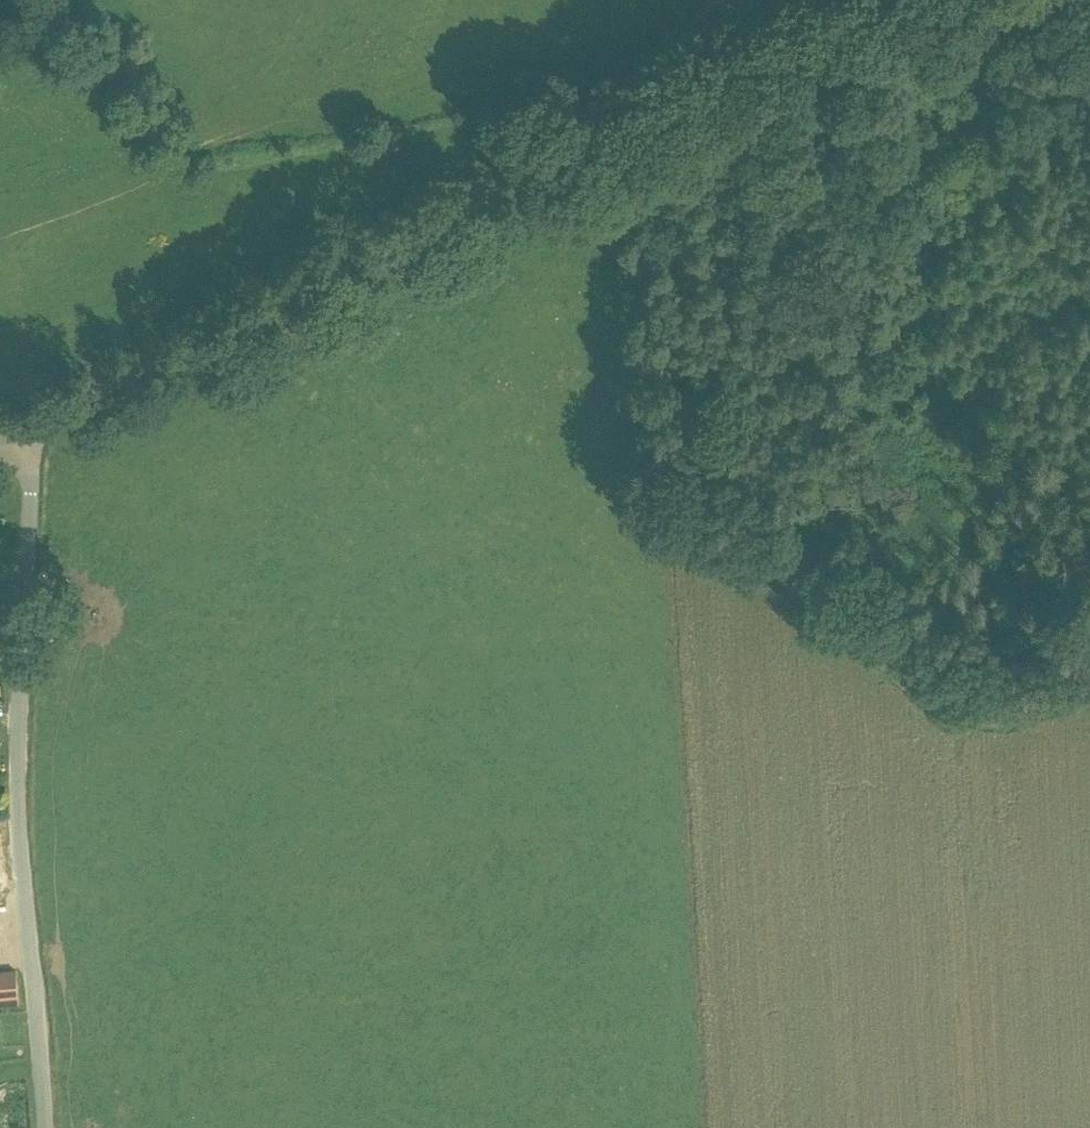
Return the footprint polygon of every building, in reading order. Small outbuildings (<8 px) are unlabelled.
[(17,1003),(15,971),(0,972),(0,1018),(18,1017),(17,1003)]
